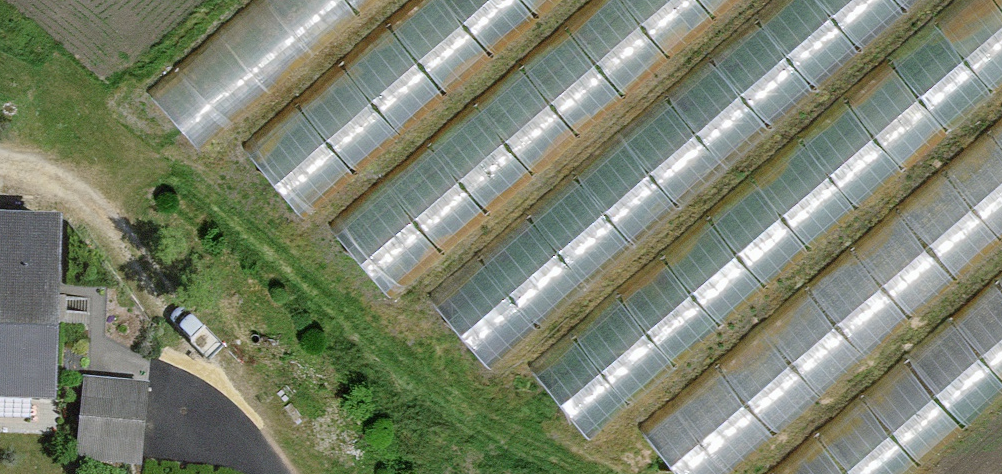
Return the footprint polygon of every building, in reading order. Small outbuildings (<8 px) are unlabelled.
[(374,0),(250,0),(146,90),(199,151),(374,0)] [(242,145),(305,218),(559,0),(411,0),(242,145)] [(329,229),(391,299),(738,0),(595,0),(329,229)] [(428,297),(492,371),(921,0),(772,0),(428,297)] [(529,369),(590,439),(1001,83),(1001,0),(957,0),(529,369)] [(640,427),(680,473),(729,473),(1001,240),(1001,116),(640,427)] [(47,406),(50,216),(0,215),(0,405),(47,406)] [(766,473),(910,473),(1001,395),(1001,272),(766,473)] [(68,457),(141,466),(151,380),(78,372),(68,457)]
